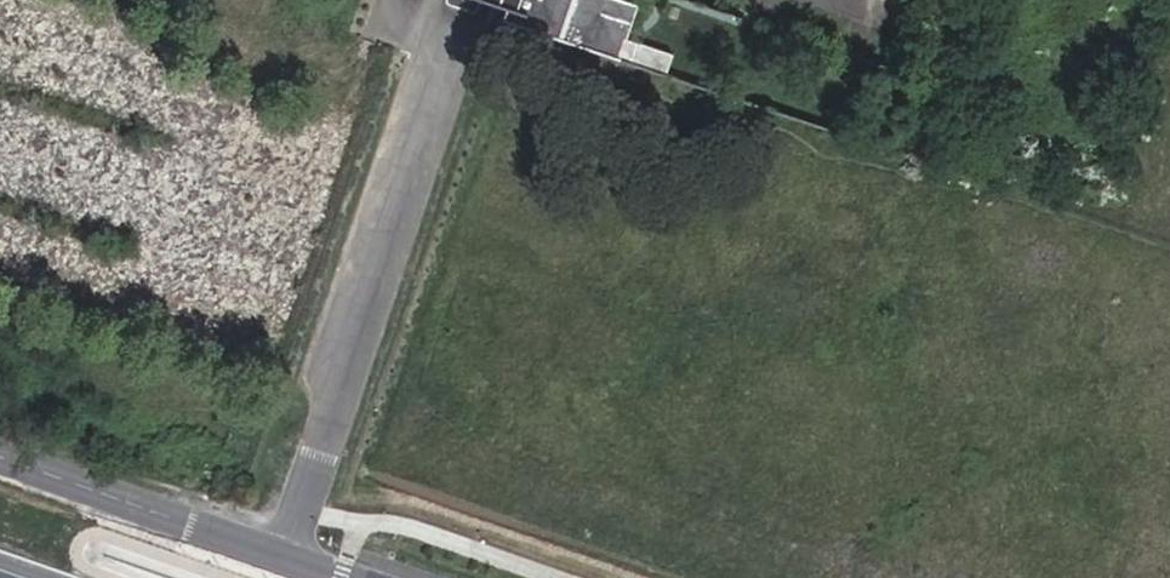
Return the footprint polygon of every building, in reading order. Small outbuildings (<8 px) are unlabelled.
[(514,20),(522,0),(492,0),(508,5),(504,17),(514,20)] [(514,20),(619,55),(638,0),(637,0),(522,0),(514,20)]
